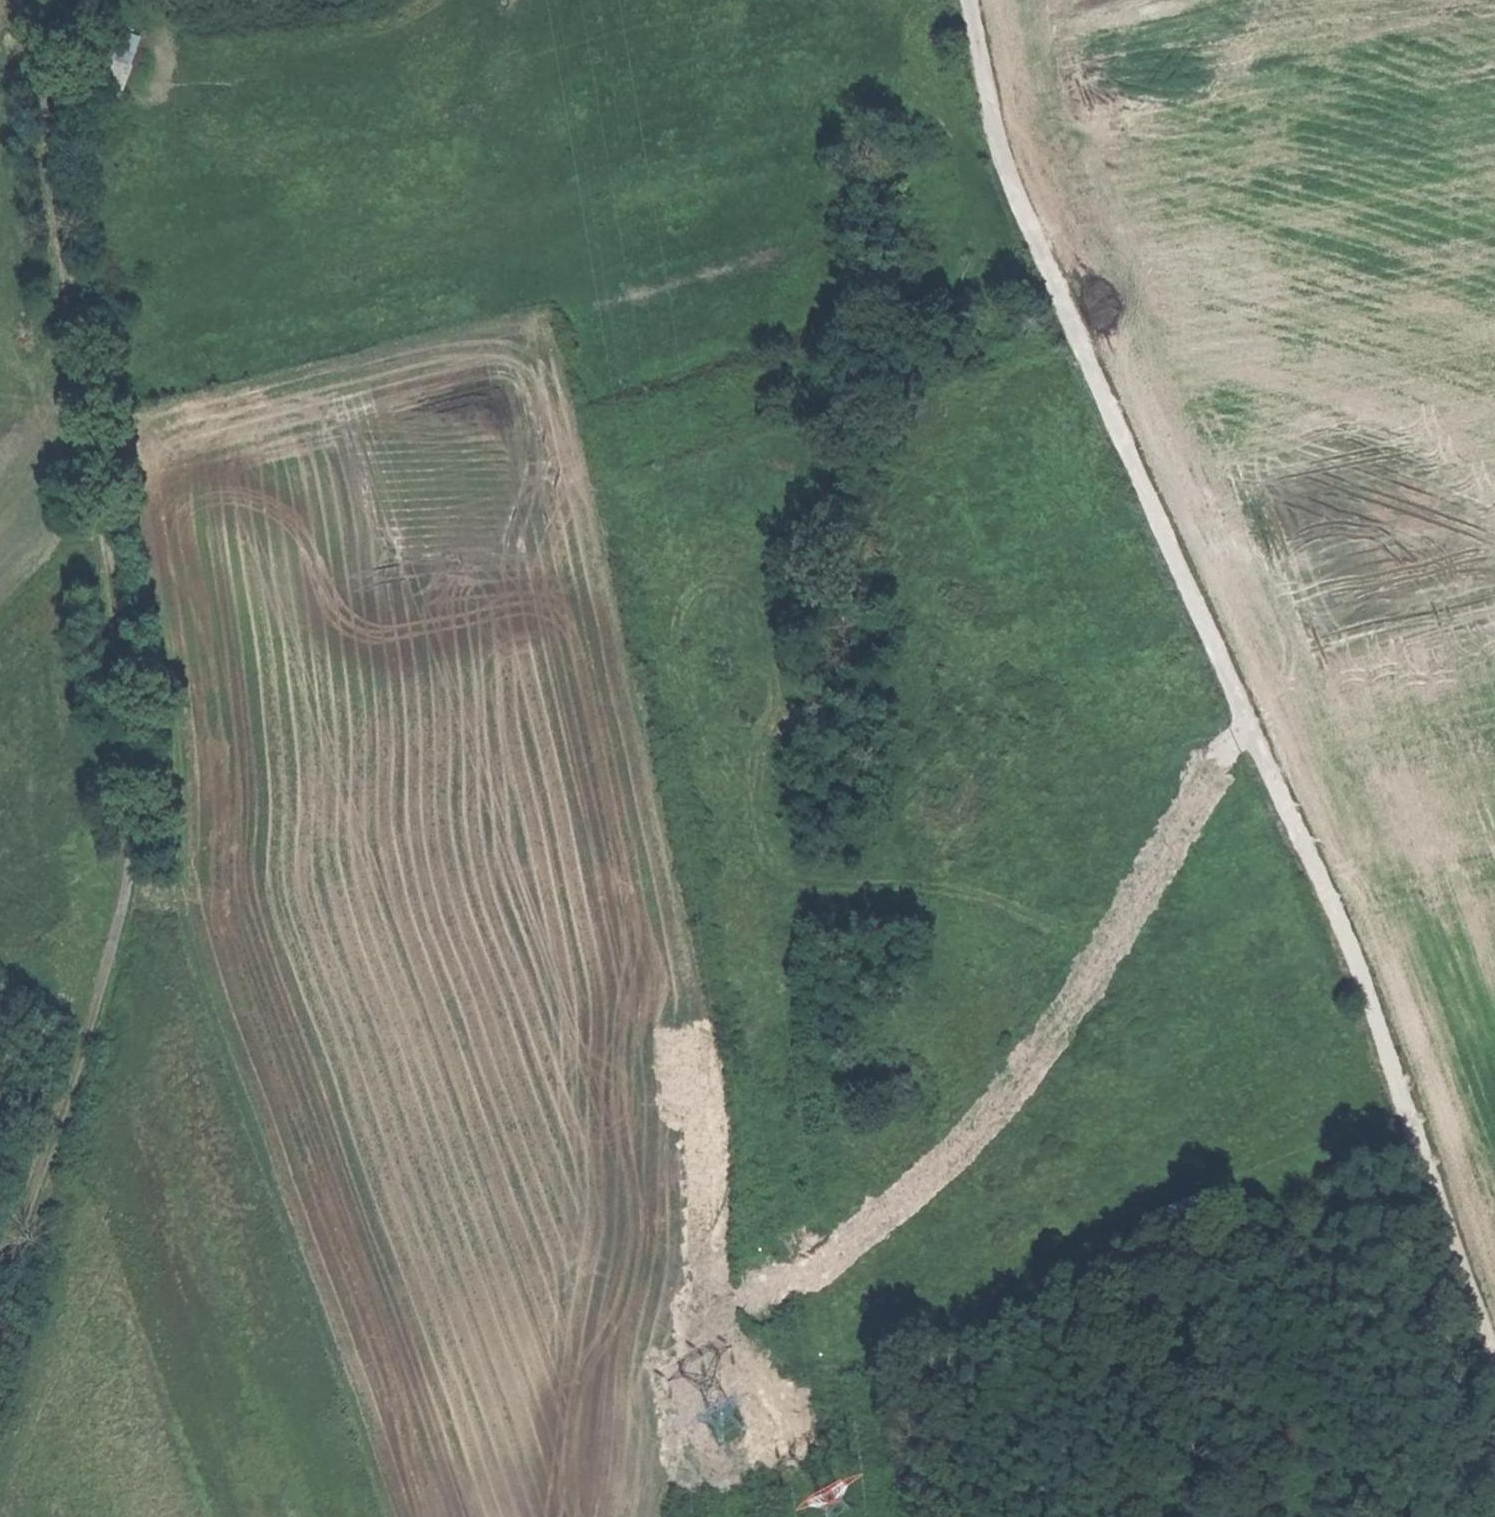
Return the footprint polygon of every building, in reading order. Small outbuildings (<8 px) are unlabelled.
[(122,91),(142,34),(116,24),(96,81),(122,91)]
